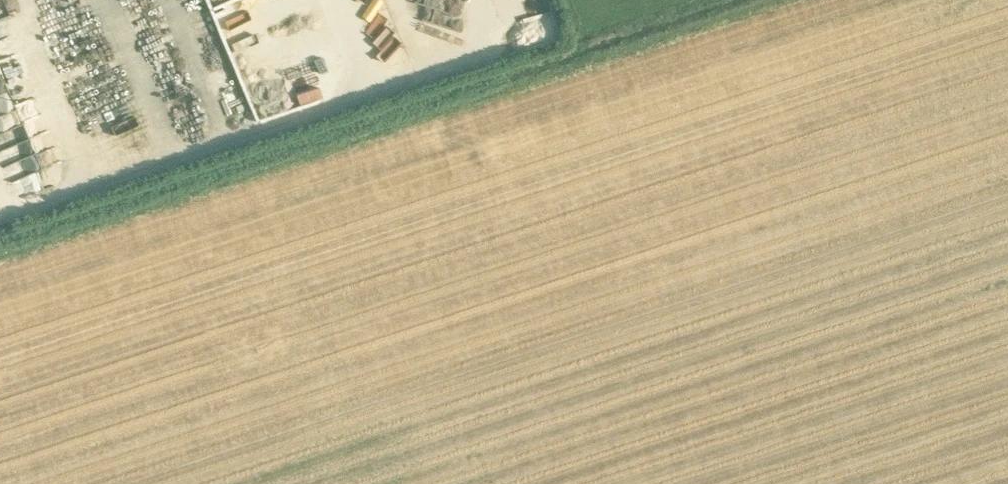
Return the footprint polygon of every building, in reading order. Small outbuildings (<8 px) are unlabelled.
[(21,131),(0,141),(0,151),(21,195),(46,183),(21,131)]
